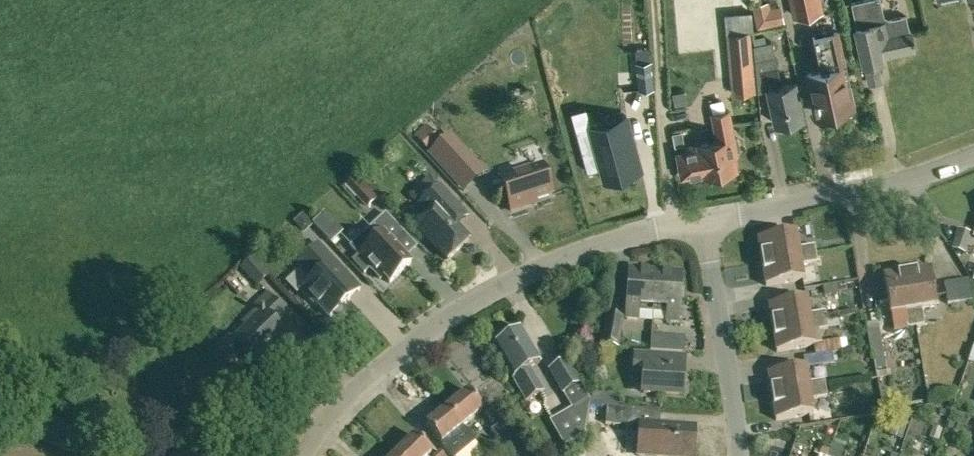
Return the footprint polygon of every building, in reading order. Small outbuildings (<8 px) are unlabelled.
[(819,0),(791,0),(795,16),(821,10),(819,0)] [(910,30),(906,16),(885,20),(881,0),(859,0),(851,2),(857,26),(855,27),(864,64),(882,60),(881,55),(915,47),(911,30),(910,30)] [(767,1),(755,4),(760,26),(784,21),(781,6),(769,8),(767,1)] [(837,30),(812,36),(820,69),(807,72),(816,115),(826,113),(827,118),(843,114),(842,110),(851,108),(846,83),(850,82),(846,64),(844,64),(837,30)] [(749,32),(727,34),(731,78),(732,94),(755,92),(753,76),(749,32)] [(801,122),(800,119),(802,118),(794,82),(781,85),(771,41),(753,45),(758,91),(768,89),(776,124),(787,121),(788,125),(801,122)] [(636,63),(650,61),(649,49),(635,50),(636,63)] [(650,62),(636,63),(638,89),(653,87),(650,62)] [(674,105),(686,102),(683,90),(672,93),(674,105)] [(734,139),(730,121),(728,110),(712,113),(718,140),(686,146),(687,150),(677,152),(681,176),(703,171),(704,174),(736,168),(733,154),(737,154),(736,151),(740,150),(738,138),(734,139)] [(637,169),(630,145),(623,119),(622,119),(622,120),(591,129),(590,126),(590,124),(575,128),(587,172),(600,168),(603,178),(637,169)] [(414,135),(427,149),(431,146),(439,139),(426,124),(425,124),(414,135)] [(450,132),(429,152),(446,170),(452,176),(473,157),(467,150),(450,132)] [(542,164),(501,178),(512,211),(527,206),(526,202),(552,194),(542,164)] [(347,184),(364,203),(373,194),(356,176),(347,184)] [(468,217),(459,208),(431,177),(411,196),(429,215),(417,226),(448,260),(469,240),(457,227),(468,217)] [(322,212),(312,222),(313,224),(330,242),(341,232),(322,212)] [(312,222),(303,213),(301,215),(294,221),(302,230),(304,232),(304,233),(310,227),(313,224),(312,222)] [(350,246),(359,256),(381,278),(383,276),(390,283),(411,263),(394,244),(405,234),(386,213),(350,246)] [(971,233),(960,229),(953,248),(965,251),(971,233)] [(796,232),(758,239),(762,262),(816,253),(815,245),(798,247),(796,232)] [(360,289),(344,271),(319,244),(297,264),(312,279),(301,289),(313,303),(315,301),(330,317),(333,314),(336,316),(339,316),(342,314),(344,312),(344,308),(342,305),(360,289)] [(816,253),(762,262),(766,285),(804,279),(801,264),(817,261),(816,253)] [(252,258),(242,267),(258,284),(268,275),(252,258)] [(922,308),(937,305),(930,268),(907,272),(916,325),(924,324),(922,308)] [(653,308),(656,272),(630,270),(627,318),(638,319),(639,307),(653,308)] [(656,272),(653,308),(667,309),(667,321),(678,321),(681,274),(656,272)] [(893,329),(916,325),(907,272),(884,276),(893,329)] [(956,280),(945,282),(948,303),(960,301),(956,280)] [(275,321),(285,311),(268,293),(255,306),(261,312),(234,339),(230,335),(219,346),(232,359),(243,348),(256,362),(274,345),(276,347),(288,335),(275,321)] [(807,298),(769,305),(773,328),(827,319),(826,311),(809,313),(807,298)] [(607,315),(602,344),(615,347),(621,317),(607,315)] [(837,317),(827,319),(828,327),(838,326),(837,317)] [(828,327),(827,319),(773,328),(777,351),(814,345),(812,330),(828,327)] [(884,357),(878,321),(866,323),(872,359),(884,357)] [(495,347),(527,401),(544,391),(530,368),(540,362),(522,330),(495,347)] [(685,337),(651,335),(651,349),(684,351),(685,337)] [(636,352),(634,375),(644,375),(643,391),(682,394),(683,368),(670,368),(671,355),(651,353),(636,352)] [(804,357),(806,367),(835,362),(833,352),(816,355),(804,357)] [(550,370),(563,392),(580,382),(567,360),(550,370)] [(806,367),(768,373),(772,396),(826,387),(825,379),(808,382),(806,367)] [(563,392),(572,407),(551,420),(565,443),(586,431),(591,401),(580,382),(563,392)] [(826,387),(772,396),(776,420),(814,413),(811,399),(827,396),(826,387)] [(468,391),(447,408),(462,426),(483,409),(468,391)] [(86,402),(92,409),(99,403),(93,396),(86,402)] [(492,423),(498,419),(500,418),(499,417),(492,407),(490,408),(485,412),(492,423)] [(634,425),(635,408),(607,407),(606,423),(634,425)] [(427,425),(442,443),(452,455),(459,455),(476,443),(462,426),(447,408),(427,425)] [(909,418),(899,414),(895,425),(906,429),(909,418)] [(638,455),(660,455),(694,455),(696,426),(640,423),(638,455)] [(934,426),(930,437),(939,440),(943,429),(934,426)] [(396,454),(397,455),(428,455),(432,452),(415,436),(396,454)]
